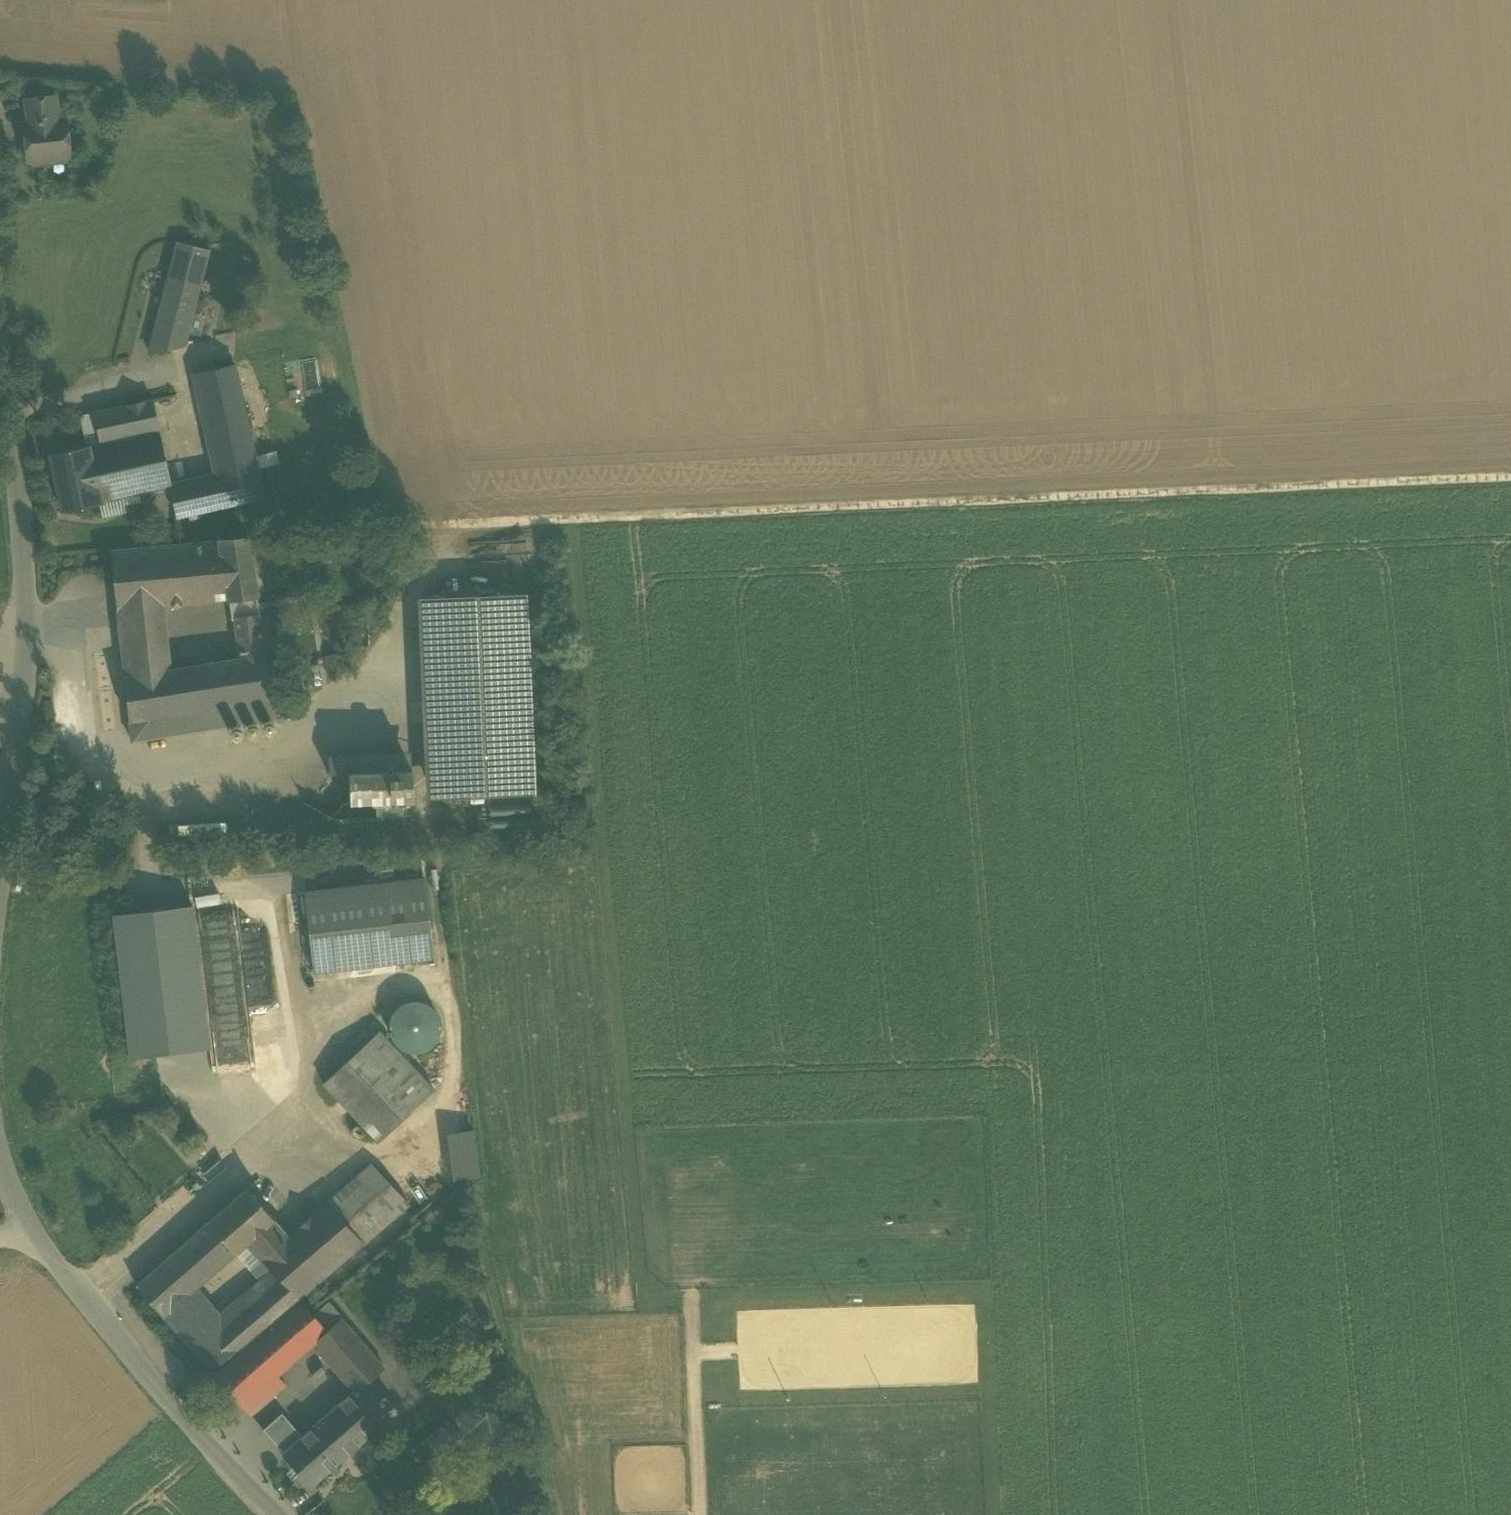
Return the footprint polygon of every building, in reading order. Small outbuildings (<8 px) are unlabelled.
[(58,94),(23,98),(26,122),(61,118),(58,94)] [(26,122),(22,122),(27,164),(31,163),(33,167),(66,163),(68,160),(72,159),(68,118),(61,118),(26,122)] [(176,245),(148,359),(189,350),(213,255),(176,245)] [(236,364),(190,373),(213,472),(169,482),(170,488),(176,519),(267,499),(236,364)] [(100,443),(48,454),(60,512),(170,488),(169,482),(153,399),(92,411),(100,443)] [(254,534),(111,550),(133,738),(276,722),(254,534)] [(527,596),(420,600),(427,798),(535,794),(527,596)] [(409,749),(327,755),(329,774),(349,772),(411,768),(409,749)] [(411,768),(349,772),(352,805),(376,804),(402,801),(414,800),(411,768)] [(403,816),(402,801),(376,804),(377,819),(403,816)] [(428,878),(305,891),(315,982),(438,969),(428,878)] [(193,906),(111,915),(127,1058),(209,1048),(193,906)] [(390,1035),(394,1043),(400,1048),(408,1052),(417,1052),(425,1050),(432,1045),(438,1038),(440,1030),(440,1021),(437,1013),(431,1007),(424,1002),(416,1001),(407,1001),(400,1005),(393,1011),(389,1018),(388,1027),(390,1035)] [(379,1031),(321,1083),(378,1144),(434,1090),(379,1031)] [(474,1131),(445,1134),(450,1179),(479,1176),(474,1131)] [(288,1235),(259,1261),(261,1262),(298,1298),(410,1205),(370,1165),(288,1235)] [(288,1235),(247,1190),(208,1224),(235,1255),(246,1245),(259,1261),(288,1235)] [(298,1298),(261,1262),(251,1272),(258,1281),(245,1294),(221,1315),(197,1288),(235,1255),(208,1224),(136,1287),(213,1373),(298,1298)] [(298,1298),(213,1373),(250,1415),(285,1385),(278,1377),(312,1347),(329,1332),(298,1298)] [(342,1321),(312,1347),(354,1395),(370,1381),(384,1369),(342,1321)] [(354,1395),(314,1428),(331,1447),(327,1450),(339,1463),(398,1411),(370,1381),(354,1395)] [(280,1415),(263,1429),(284,1454),(301,1439),(280,1415)] [(447,1417),(415,1445),(431,1464),(463,1436),(447,1417)] [(331,1447),(314,1428),(301,1439),(284,1454),(312,1486),(339,1463),(327,1450),(331,1447)]
